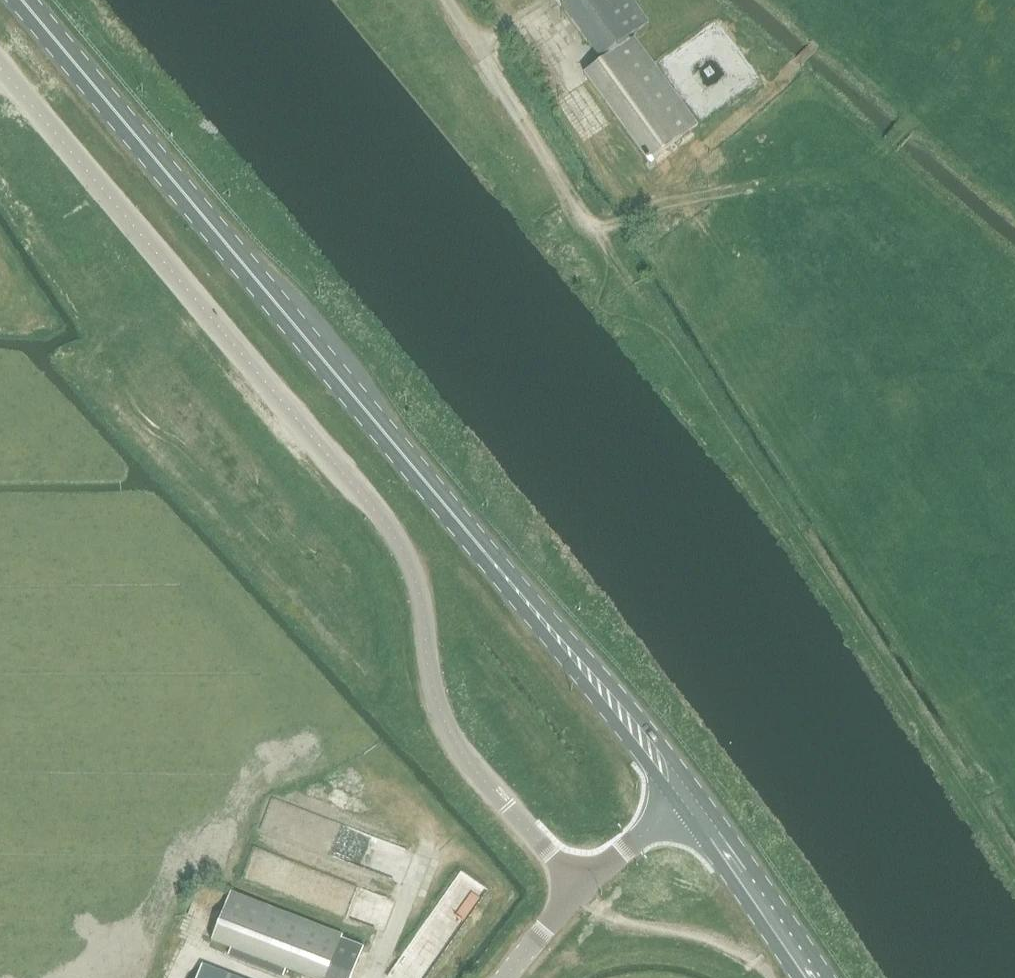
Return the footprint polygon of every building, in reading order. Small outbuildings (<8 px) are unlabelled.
[(633,35),(649,23),(632,0),(571,0),(562,7),(601,62),(584,75),(648,162),(698,125),(633,35)] [(343,936),(231,892),(211,942),(305,977),(351,977),(363,948),(342,939),(343,936)] [(197,977),(232,977),(202,966),(197,977)]
